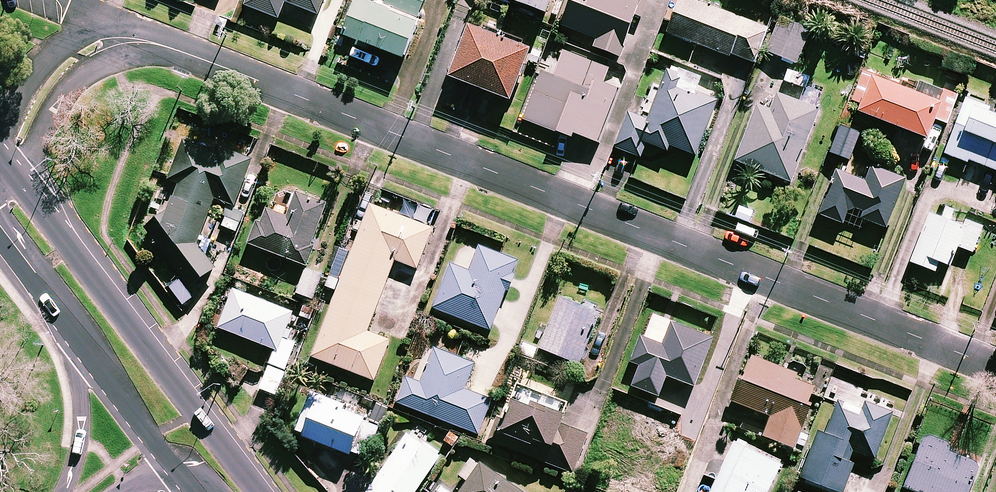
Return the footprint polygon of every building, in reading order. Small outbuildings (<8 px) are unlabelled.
[(245,5),(279,19),(285,2),(318,15),(324,0),(247,0),(245,5)] [(383,7),(365,0),(355,0),(342,35),(404,58),(425,0),(385,0),(383,7)] [(513,1),(546,13),(551,0),(514,0),(513,1)] [(561,26),(597,39),(594,47),(621,57),(624,50),(633,54),(644,25),(633,21),(640,0),(571,0),(561,26)] [(693,0),(680,0),(668,33),(753,65),(767,28),(693,0)] [(810,30),(781,18),(767,51),(796,64),(810,30)] [(530,50),(469,26),(450,76),(510,100),(530,50)] [(609,68),(564,51),(555,75),(544,71),(525,119),(571,137),(573,133),(599,143),(619,90),(603,83),(609,68)] [(700,79),(668,67),(648,121),(626,113),(614,147),(641,157),(646,143),(667,151),(669,146),(696,156),(716,102),(694,93),(700,79)] [(915,93),(873,76),(859,112),(927,139),(945,93),(919,83),(915,93)] [(820,111),(777,93),(770,111),(757,106),(735,160),(790,182),(820,111)] [(966,99),(945,151),(995,171),(995,111),(966,99)] [(860,132),(841,125),(831,153),(849,160),(860,132)] [(215,268),(205,256),(209,242),(201,232),(215,198),(234,206),(253,159),(217,145),(214,152),(183,140),(169,177),(172,181),(178,187),(168,210),(145,228),(190,287),(215,268)] [(905,179),(871,166),(865,182),(836,170),(819,214),(843,223),(850,207),(863,212),(861,218),(886,228),(905,179)] [(327,205),(297,192),(287,218),(265,209),(251,244),(307,266),(315,245),(311,244),(327,205)] [(433,228),(370,204),(312,357),(375,380),(390,339),(368,331),(395,260),(417,269),(433,228)] [(982,227),(944,211),(942,218),(931,213),(911,262),(935,272),(939,261),(949,266),(957,246),(972,252),(982,227)] [(505,291),(509,293),(516,274),(512,273),(517,262),(479,247),(469,272),(451,264),(434,308),(491,330),(505,291)] [(322,275),(306,270),(298,293),(313,299),(322,275)] [(296,343),(287,340),(291,332),(286,330),(293,311),(234,287),(219,327),(275,349),(269,363),(285,370),(296,343)] [(600,313),(561,297),(540,348),(579,364),(600,313)] [(712,338),(671,323),(663,344),(650,340),(633,386),(659,396),(666,375),(695,386),(712,338)] [(474,364),(432,348),(419,382),(406,377),(397,402),(478,434),(491,400),(464,390),(474,364)] [(795,374),(751,356),(733,400),(771,416),(763,435),(793,448),(818,389),(793,378),(795,374)] [(540,396),(518,388),(502,432),(551,450),(565,413),(538,403),(540,396)] [(311,393),(297,429),(304,432),(302,437),(349,455),(364,418),(338,408),(339,403),(311,393)] [(838,399),(830,420),(824,417),(801,476),(840,491),(843,491),(855,462),(843,457),(846,447),(874,459),(892,414),(864,402),(862,409),(838,399)] [(409,432),(368,491),(415,491),(441,454),(409,432)] [(735,440),(711,491),(767,491),(781,462),(735,440)] [(921,444),(905,490),(912,491),(968,491),(978,463),(921,444)] [(476,459),(453,491),(523,491),(476,459)]
